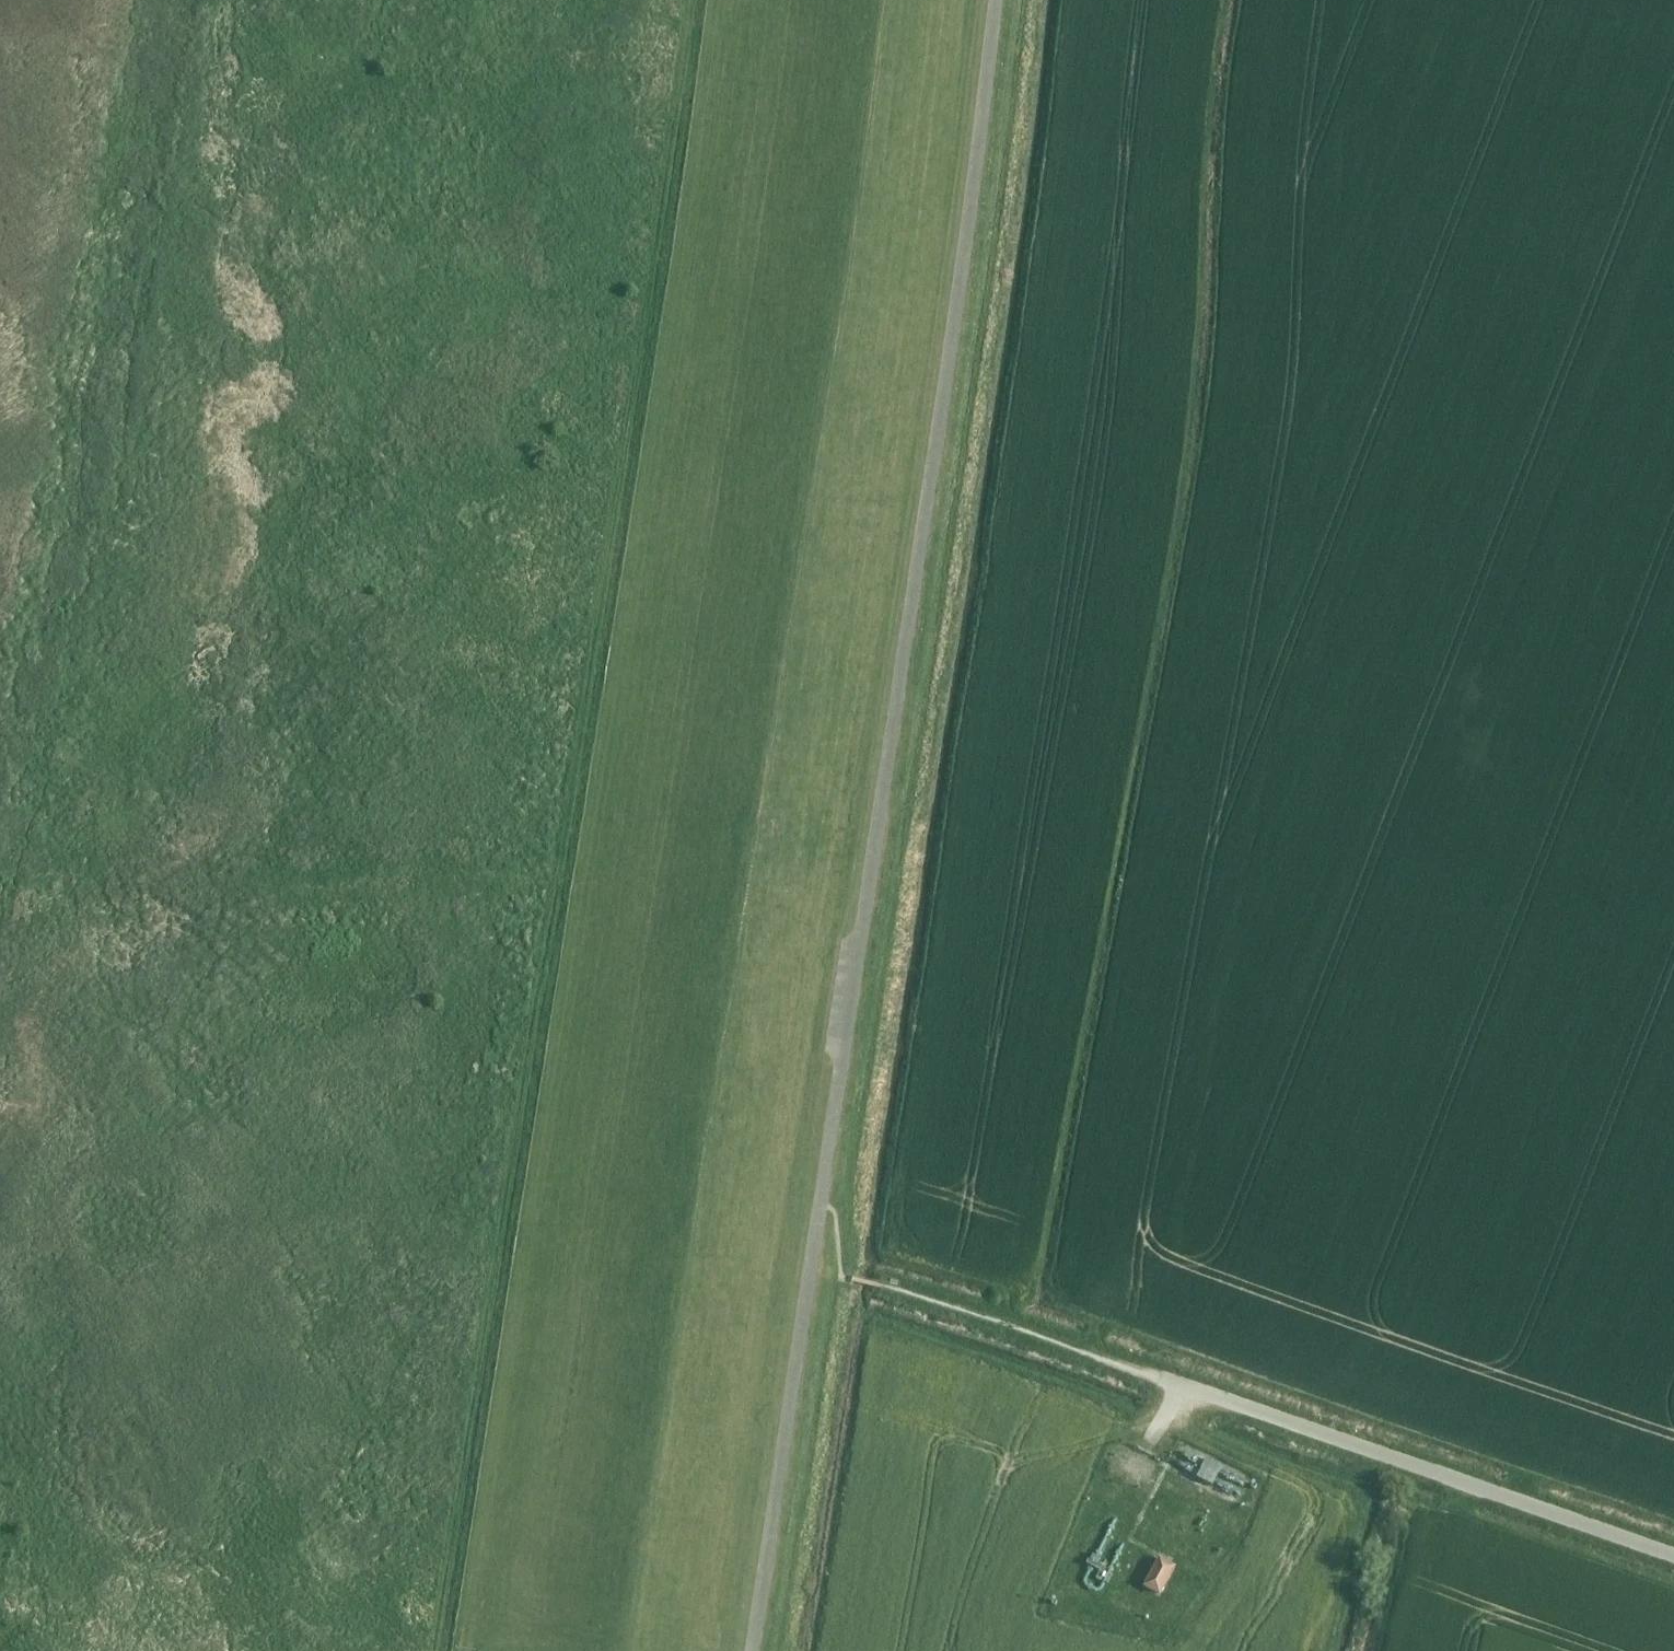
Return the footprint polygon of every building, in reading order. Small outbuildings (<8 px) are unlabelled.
[(1204,1477),(1219,1483),(1227,1465),(1211,1459),(1204,1477)] [(1182,1567),(1164,1558),(1149,1589),(1167,1597),(1182,1567)]
